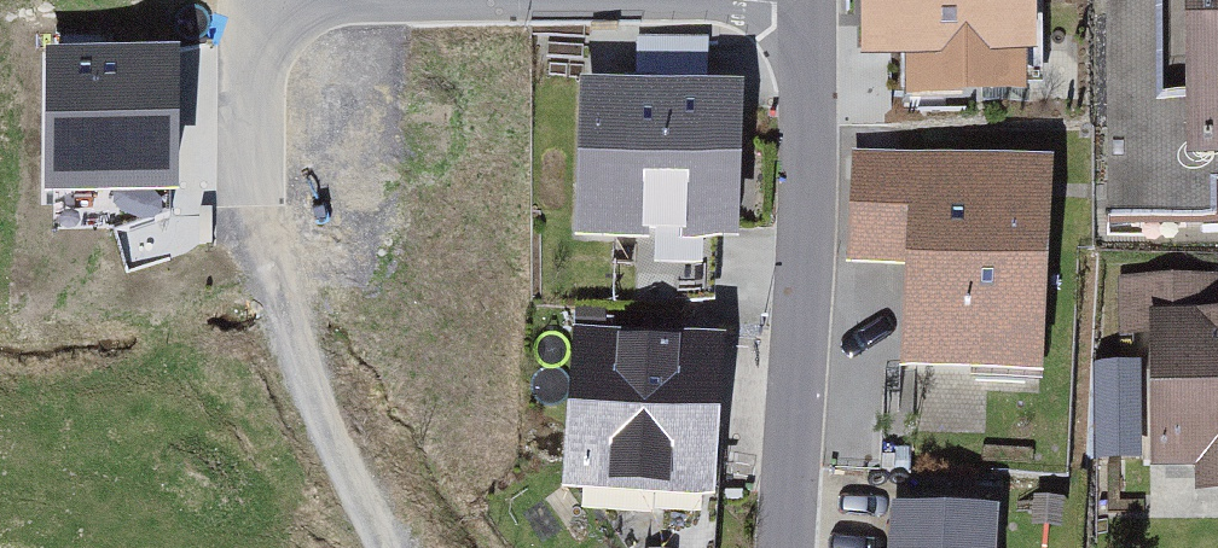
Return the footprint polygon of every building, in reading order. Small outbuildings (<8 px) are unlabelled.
[(876,77),(917,76),(917,109),(1032,107),(1032,74),(1052,74),(1051,0),(875,0),(876,77)] [(1196,171),(1217,171),(1217,0),(1195,0),(1196,171)] [(720,101),(592,99),(590,227),(718,228),(720,101)] [(1035,175),(860,163),(854,253),(920,257),(913,360),(1022,368),(1035,175)] [(1158,329),(1159,493),(1217,493),(1217,329),(1158,329)] [(709,356),(589,346),(577,488),(697,498),(709,356)] [(986,523),(903,517),(901,547),(984,547),(986,523)]
